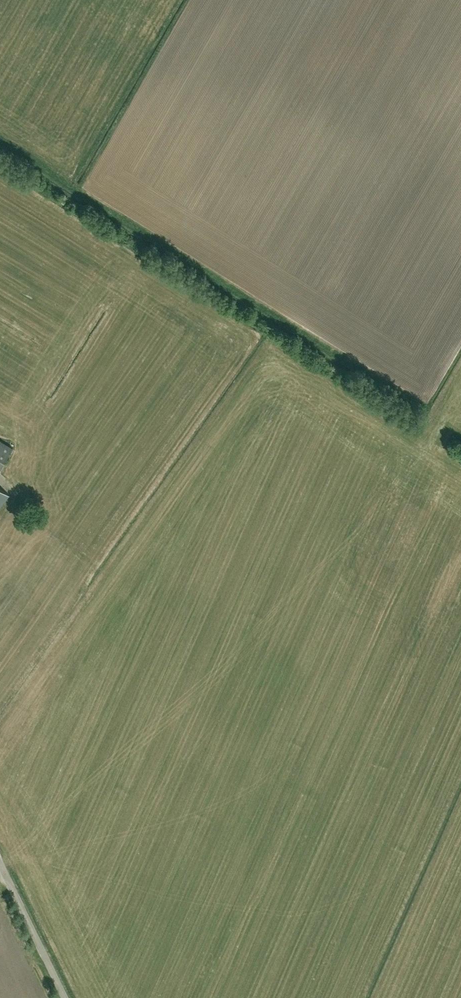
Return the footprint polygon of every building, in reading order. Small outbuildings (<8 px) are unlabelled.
[(12,449),(0,440),(0,468),(12,449)] [(9,495),(0,488),(0,506),(9,495)]
